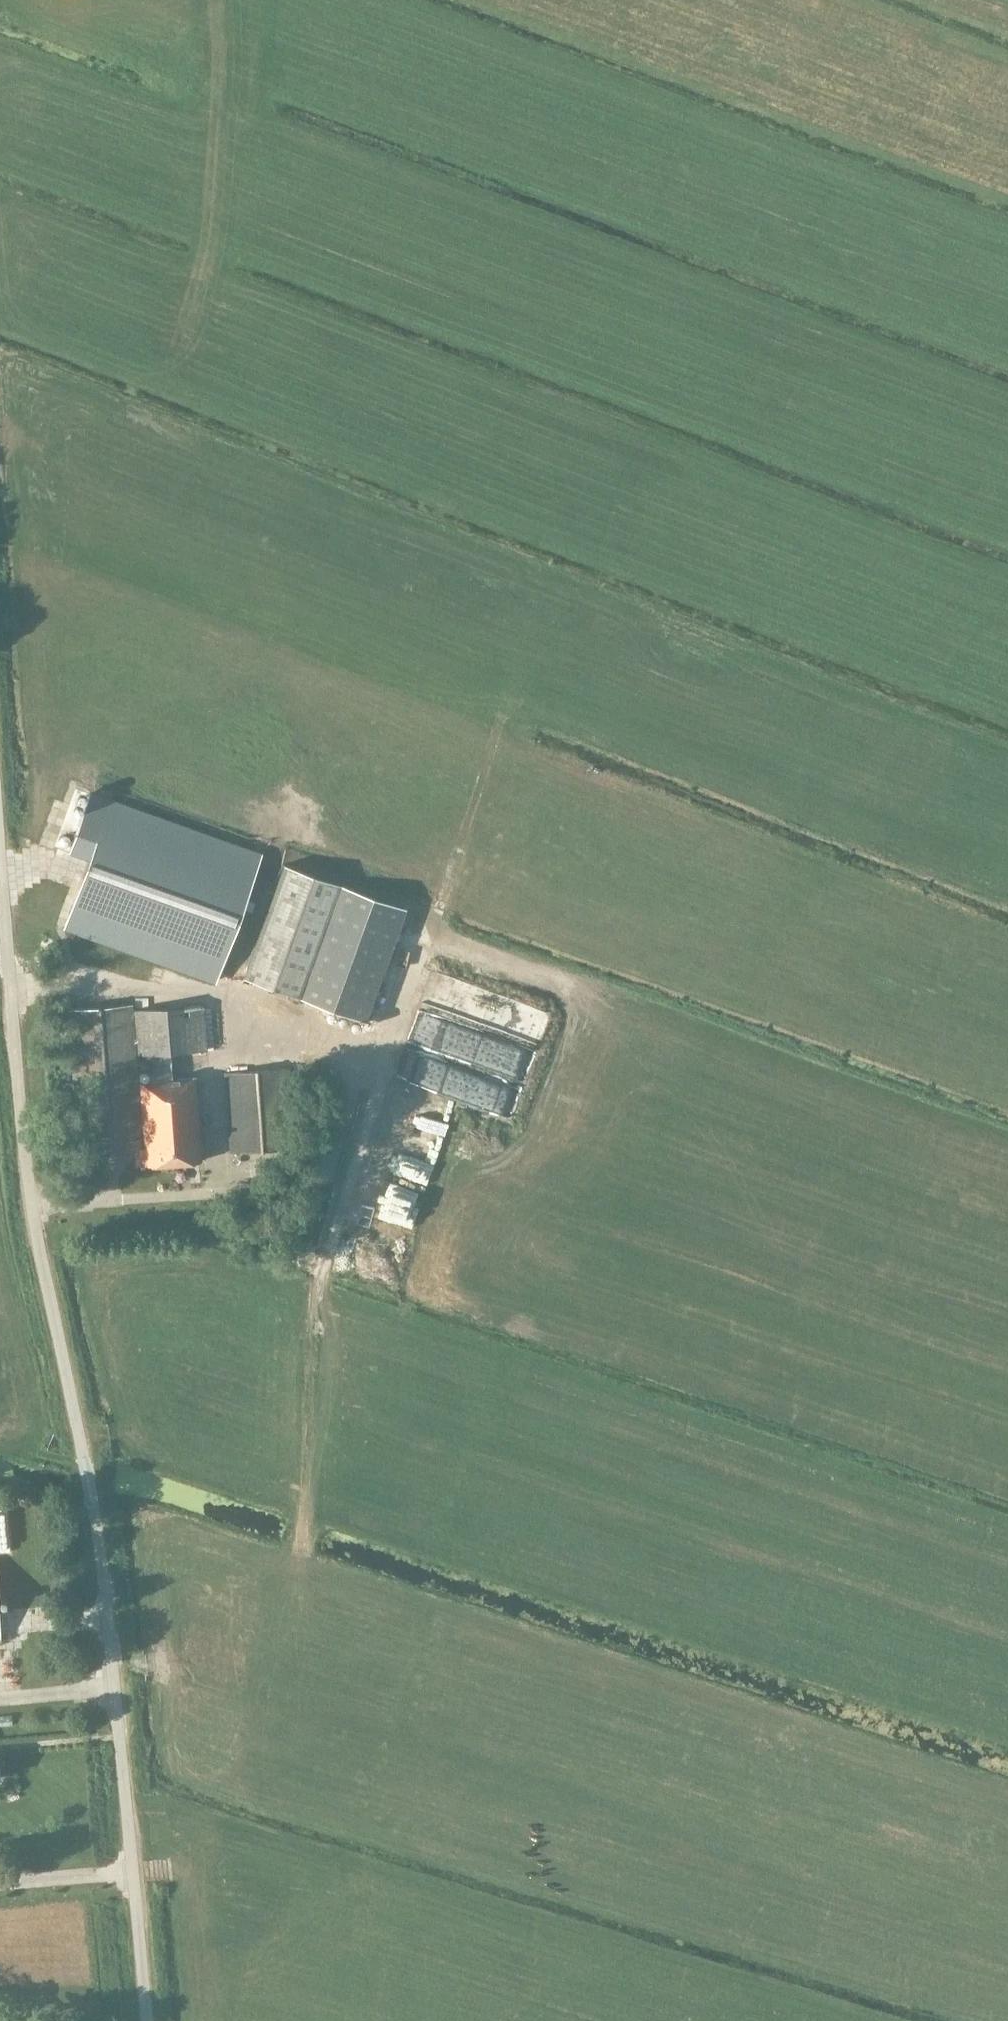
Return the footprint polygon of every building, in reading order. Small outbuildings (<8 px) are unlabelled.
[(72,841),(70,840),(69,838),(69,837),(68,836),(67,836),(65,835),(64,835),(62,835),(61,836),(60,837),(59,838),(59,839),(58,840),(58,841),(59,842),(59,844),(60,845),(61,846),(62,846),(63,847),(65,847),(66,847),(67,846),(70,847),(69,850),(89,857),(64,927),(215,980),(241,907),(251,911),(254,903),(244,899),(259,854),(109,801),(89,794),(72,841)] [(284,864),(243,977),(364,1020),(404,907),(284,864)] [(426,1054),(460,951),(433,943),(400,1046),(426,1054)] [(132,1003),(68,1008),(79,1152),(136,1148),(137,1164),(201,1159),(195,1077),(172,1079),(170,1050),(206,1047),(203,1004),(135,1009),(138,1052),(147,1051),(150,1080),(138,1081),(132,1003)] [(470,1028),(464,1041),(447,1033),(437,1054),(455,1062),(460,1053),(481,1062),(492,1038),(470,1028)] [(191,1057),(192,1071),(205,1071),(205,1057),(191,1057)] [(400,1148),(414,1068),(387,1063),(374,1143),(400,1148)] [(289,1067),(225,1071),(230,1150),(294,1146),(289,1067)] [(528,1067),(518,1089),(540,1098),(549,1076),(528,1067)]
